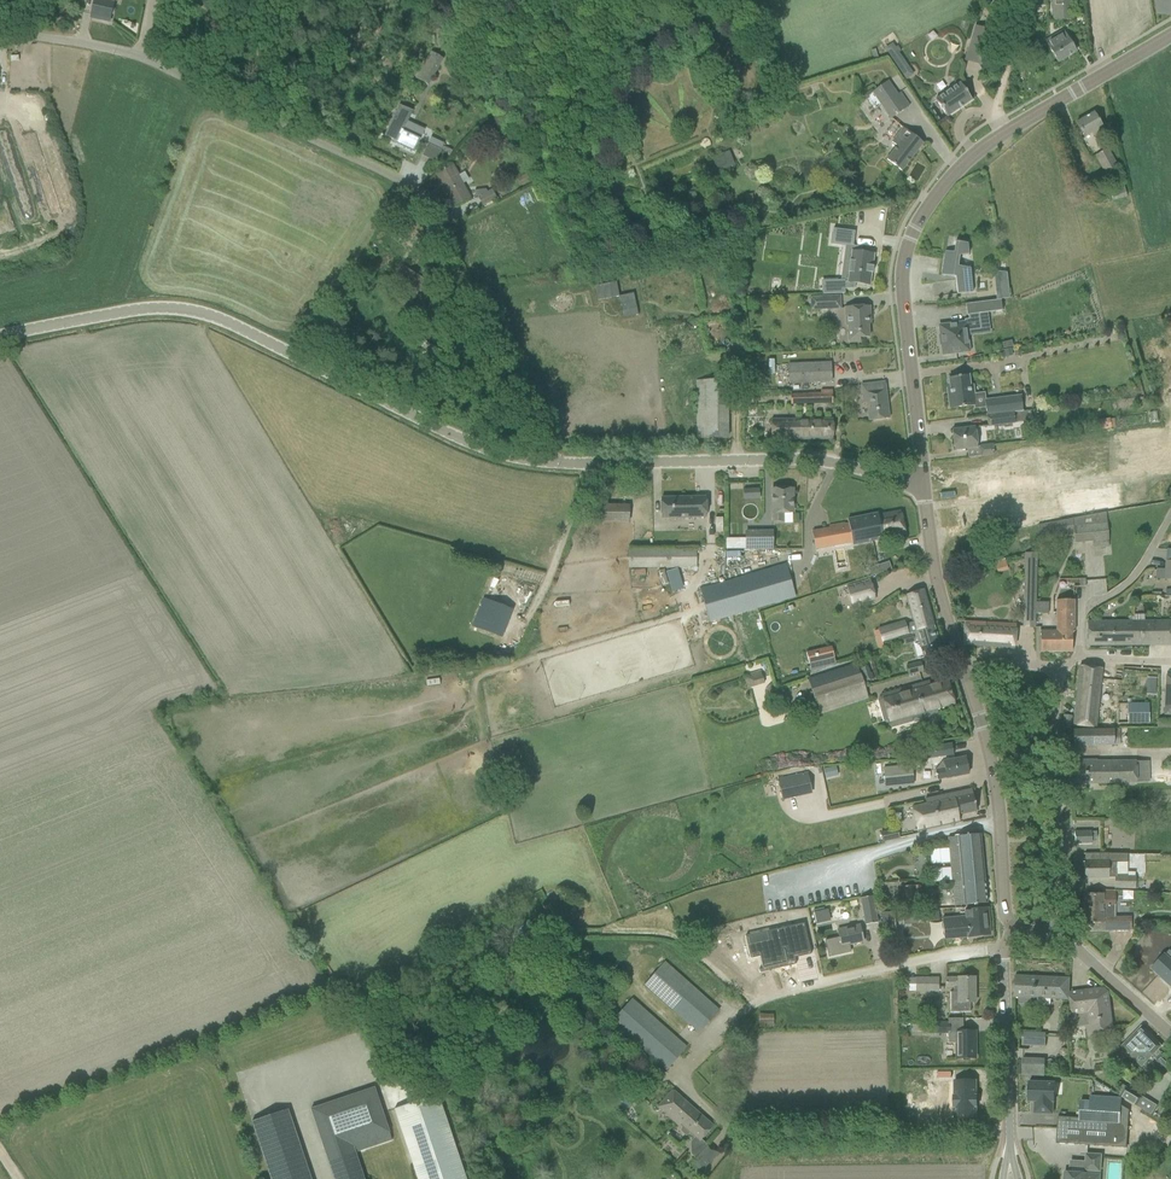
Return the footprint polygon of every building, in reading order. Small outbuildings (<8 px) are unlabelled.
[(91,15),(98,16),(97,19),(109,22),(113,3),(113,1),(118,2),(118,0),(94,0),(91,15)] [(1035,13),(1046,12),(1045,0),(1034,1),(1035,13)] [(1072,19),(1071,0),(1051,0),(1053,20),(1072,19)] [(983,53),(990,31),(975,27),(969,48),(983,53)] [(1057,63),(1075,52),(1063,31),(1045,41),(1057,63)] [(437,63),(440,58),(431,53),(414,85),(425,92),(440,65),(437,63)] [(902,74),(909,69),(899,53),(891,59),(902,74)] [(207,65),(210,59),(199,54),(196,60),(207,65)] [(895,96),(897,94),(888,81),(873,91),(883,104),(880,106),(890,120),(904,110),(895,96)] [(947,117),(972,100),(960,83),(935,100),(947,117)] [(380,134),(397,142),(396,144),(414,152),(420,139),(408,133),(410,129),(405,127),(406,125),(412,112),(399,105),(393,118),(385,136),(380,134)] [(1101,128),(1102,127),(1093,113),(1076,123),(1084,138),(1092,133),(1098,142),(1106,137),(1101,128)] [(923,144),(913,136),(902,128),(891,142),(896,146),(886,159),(901,171),(923,144)] [(1118,167),(1113,159),(1107,149),(1095,156),(1106,174),(1118,167)] [(717,172),(735,165),(729,151),(711,158),(717,172)] [(457,175),(458,174),(453,165),(436,175),(449,199),(446,201),(450,207),(453,205),(453,206),(470,197),(457,175)] [(525,174),(519,178),(522,185),(529,181),(525,174)] [(1112,201),(1126,197),(1122,183),(1108,187),(1112,201)] [(483,207),(497,199),(492,190),(487,192),(486,190),(475,191),(483,207)] [(401,240),(413,225),(401,216),(390,232),(401,240)] [(832,281),(822,282),(823,292),(823,294),(845,293),(844,289),(854,289),(855,284),(869,285),(871,273),(872,274),(872,272),(871,272),(872,268),(873,268),(873,267),(872,266),(873,254),(861,253),(861,247),(853,246),(855,232),(833,229),(831,243),(841,244),(848,245),(850,252),(852,252),(850,261),(849,261),(848,273),(849,273),(848,282),(844,282),(844,280),(840,281),(832,281)] [(968,255),(967,244),(955,242),(953,253),(945,252),(941,275),(955,277),(957,295),(972,293),(972,292),(969,268),(958,267),(959,256),(968,255)] [(1007,281),(995,282),(996,291),(1008,289),(1007,281)] [(810,311),(841,310),(840,295),(810,296),(810,311)] [(939,326),(940,335),(939,335),(939,338),(941,338),(941,342),(940,343),(940,346),(941,346),(942,355),(963,352),(969,351),(966,331),(980,329),(978,314),(1002,310),(1000,300),(965,304),(967,315),(968,315),(968,319),(964,320),(964,323),(960,324),(939,326)] [(868,324),(870,323),(869,307),(844,308),(845,327),(847,327),(847,343),(860,342),(859,338),(869,337),(868,324)] [(433,362),(441,351),(422,338),(415,349),(433,362)] [(1011,340),(1002,342),(1003,348),(1012,346),(1011,340)] [(1010,348),(1004,350),(1005,356),(1012,355),(1010,348)] [(789,383),(831,381),(830,363),(788,365),(789,383)] [(947,395),(949,409),(975,406),(974,394),(971,395),(968,375),(948,378),(950,394),(947,395)] [(727,438),(727,426),(727,380),(697,381),(697,438),(727,438)] [(868,421),(889,418),(885,382),(860,385),(862,404),(866,403),(868,421)] [(791,404),(832,403),(832,390),(820,391),(820,393),(790,395),(791,404)] [(986,416),(987,416),(1013,413),(1022,412),(1020,396),(984,400),(986,416)] [(1022,412),(1013,413),(1015,422),(1023,421),(1022,412)] [(812,419),(812,413),(800,413),(800,419),(771,419),(771,440),(833,440),(832,419),(812,419)] [(1013,413),(987,416),(988,426),(1015,423),(1015,422),(1013,413)] [(1109,419),(1100,420),(1102,429),(1111,428),(1109,419)] [(977,447),(977,446),(975,427),(952,430),(954,450),(966,449),(977,447)] [(743,500),(759,499),(759,489),(743,490),(743,500)] [(782,513),(792,513),(792,489),(772,489),(772,513),(773,513),(773,522),(782,522),(782,513)] [(661,518),(706,517),(705,498),(661,498),(661,518)] [(628,522),(629,505),(598,505),(597,522),(628,522)] [(878,513),(869,515),(874,541),(905,534),(900,511),(878,515),(878,513)] [(1108,541),(1106,524),(1105,513),(1038,525),(1038,548),(1044,548),(1044,546),(1049,546),(1047,529),(1073,524),(1073,526),(1070,527),(1072,544),(1108,541)] [(844,523),(829,526),(833,546),(849,543),(852,543),(852,545),(874,541),(869,515),(847,520),(848,524),(844,525),(844,523)] [(746,549),(772,549),(772,532),(745,532),(745,539),(746,549)] [(745,539),(726,539),(726,549),(746,549),(745,539)] [(629,568),(696,567),(696,548),(629,549),(629,568)] [(1035,602),(1037,554),(1025,553),(1023,628),(1035,629),(1035,614),(1035,602)] [(794,597),(788,576),(785,565),(723,583),(733,615),(794,597)] [(883,565),(873,568),(875,575),(885,572),(883,565)] [(875,599),(874,596),(870,580),(846,586),(851,605),(875,599)] [(709,622),(733,615),(723,583),(700,590),(703,601),(709,622)] [(904,621),(878,629),(878,630),(882,642),(901,636),(916,632),(916,631),(934,627),(923,590),(911,594),(906,595),(913,622),(905,624),(904,621)] [(483,598),(474,626),(505,636),(514,609),(483,598)] [(1072,632),(1074,632),(1074,600),(1056,600),(1056,631),(1040,631),(1040,651),(1072,651),(1072,632)] [(1170,622),(1144,622),(1144,615),(1132,616),(1132,622),(1133,622),(1133,645),(1170,645),(1170,622)] [(1014,649),(1016,624),(964,622),(964,645),(1014,649)] [(1088,645),(1133,645),(1133,622),(1132,622),(1088,622),(1088,645)] [(916,632),(901,636),(904,645),(912,642),(918,641),(923,658),(942,653),(934,627),(916,631),(916,632)] [(811,671),(836,664),(831,647),(806,654),(811,671)] [(863,668),(861,663),(860,662),(855,663),(807,680),(820,715),(868,698),(863,684),(866,683),(862,669),(863,668)] [(908,674),(923,670),(921,662),(906,666),(908,674)] [(866,683),(873,680),(868,666),(863,668),(862,669),(866,683)] [(1096,727),(1102,669),(1079,666),(1073,725),(1096,727)] [(937,709),(954,705),(947,681),(930,685),(929,681),(882,695),(882,697),(879,698),(877,701),(881,712),(883,722),(887,724),(890,723),(891,728),(912,722),(911,720),(921,717),(922,719),(938,715),(937,709)] [(1128,724),(1149,724),(1149,703),(1127,704),(1128,724)] [(1070,729),(1071,716),(1063,715),(1062,728),(1070,729)] [(1113,747),(1113,746),(1113,730),(1073,730),(1073,747),(1113,747)] [(952,744),(918,749),(919,760),(953,755),(952,744)] [(937,780),(968,774),(965,758),(942,762),(943,768),(935,770),(937,780)] [(1136,761),(1096,761),(1096,760),(1071,761),(1072,785),(1137,783),(1136,761)] [(885,788),(913,785),(911,765),(883,768),(885,788)] [(832,766),(823,768),(826,778),(835,776),(832,766)] [(807,774),(778,780),(782,799),(796,796),(793,783),(808,780),(809,784),(809,785),(810,785),(807,774)] [(912,808),(917,832),(959,823),(957,816),(976,812),(971,789),(925,799),(926,805),(912,808)] [(882,842),(899,838),(898,836),(897,836),(898,838),(891,839),(889,831),(881,833),(882,842)] [(1075,844),(1091,843),(1091,831),(1075,832),(1074,832),(1075,844)] [(954,906),(987,903),(980,835),(947,838),(954,906)] [(1127,863),(1127,854),(1096,854),(1091,854),(1091,862),(1084,862),(1084,867),(1085,879),(1109,878),(1109,877),(1114,877),(1114,889),(1135,890),(1135,876),(1116,876),(1116,863),(1127,863)] [(920,885),(905,886),(906,903),(920,902),(920,885)] [(1115,907),(1115,891),(1102,891),(1102,895),(1085,895),(1085,923),(1091,923),(1091,931),(1130,931),(1130,917),(1114,917),(1114,907),(1115,907)] [(870,897),(860,898),(865,925),(876,923),(877,923),(872,896),(870,897)] [(968,938),(990,935),(987,909),(964,911),(965,917),(956,917),(956,922),(966,921),(968,938)] [(830,910),(815,912),(816,922),(831,921),(830,910)] [(884,928),(894,928),(894,912),(883,912),(884,928)] [(922,913),(923,921),(940,920),(939,912),(922,913)] [(966,921),(956,922),(956,917),(942,919),(944,940),(968,938),(966,921)] [(775,940),(749,946),(751,958),(750,958),(750,959),(760,957),(762,969),(779,965),(779,966),(779,968),(795,964),(795,965),(796,965),(794,957),(795,957),(809,954),(810,955),(811,954),(804,923),(782,928),(776,930),(778,939),(775,940)] [(826,941),(825,941),(829,958),(830,957),(843,954),(851,952),(850,952),(850,951),(849,945),(856,944),(863,942),(859,925),(837,930),(838,935),(839,938),(837,939),(826,941)] [(659,954),(660,941),(645,941),(645,954),(659,954)] [(539,956),(548,946),(544,942),(534,953),(539,956)] [(1154,966),(1164,976),(1162,978),(1170,986),(1170,951),(1170,950),(1165,955),(1164,955),(1154,966)] [(699,1033),(719,1010),(665,963),(645,985),(699,1033)] [(1069,1000),(1070,978),(1015,976),(1014,997),(1019,998),(1019,1004),(1031,1005),(1032,998),(1069,1000)] [(938,993),(938,990),(938,978),(916,978),(916,979),(909,979),(909,991),(915,991),(915,992),(938,993)] [(970,1003),(975,1003),(975,978),(946,978),(946,987),(953,987),(953,992),(950,992),(950,993),(950,1012),(970,1012),(970,1003)] [(1112,1029),(1107,993),(1103,989),(1070,993),(1073,1015),(1070,1016),(1072,1027),(1090,1025),(1090,1032),(1112,1029)] [(686,1047),(677,1039),(631,999),(614,1019),(668,1068),(686,1047)] [(948,1024),(929,1025),(929,1032),(929,1034),(948,1034),(948,1044),(954,1044),(954,1058),(963,1058),(975,1058),(975,1032),(963,1032),(948,1032),(948,1024)] [(1161,1046),(1144,1030),(1139,1030),(1138,1030),(1121,1047),(1130,1055),(1137,1048),(1139,1050),(1144,1050),(1146,1048),(1156,1059),(1156,1063),(1166,1073),(1170,1068),(1170,1062),(1162,1053),(1161,1054),(1157,1050),(1161,1046)] [(1045,1047),(1046,1033),(1024,1032),(1023,1046),(1045,1047)] [(1045,1075),(1046,1060),(1022,1060),(1022,1074),(1045,1075)] [(1095,1076),(1108,1074),(1106,1064),(1094,1066),(1095,1076)] [(955,1096),(954,1096),(954,1107),(955,1107),(955,1118),(976,1118),(976,1107),(977,1107),(977,1096),(976,1096),(975,1081),(955,1081),(955,1096)] [(1029,1082),(1029,1087),(1027,1087),(1026,1096),(1028,1096),(1028,1101),(1035,1101),(1034,1113),(1053,1114),(1053,1102),(1054,1102),(1054,1097),(1055,1083),(1029,1082)] [(1135,1106),(1141,1096),(1119,1083),(1120,1097),(1135,1106)] [(334,1178),(364,1178),(355,1152),(391,1140),(374,1088),(311,1109),(334,1178)] [(679,1116),(689,1105),(672,1090),(657,1108),(675,1123),(680,1118),(679,1116)] [(628,1094),(617,1094),(612,1104),(621,1112),(631,1105),(630,1104),(628,1096),(628,1094)] [(438,1095),(394,1109),(417,1178),(466,1178),(438,1095)] [(1138,1105),(1152,1112),(1158,1102),(1143,1095),(1138,1105)] [(1057,1128),(1056,1143),(1126,1147),(1129,1111),(1120,1105),(1091,1102),(1080,1102),(1080,1105),(1079,1118),(1058,1117),(1058,1118),(1057,1128)] [(701,1140),(713,1126),(689,1105),(679,1116),(680,1118),(675,1123),(679,1126),(680,1125),(694,1137),(690,1142),(691,1155),(696,1160),(692,1164),(702,1172),(719,1153),(709,1144),(707,1145),(701,1140)] [(287,1110),(252,1122),(271,1178),(311,1178),(287,1110)] [(1086,1161),(1085,1170),(1100,1171),(1101,1157),(1086,1156),(1086,1161)]
